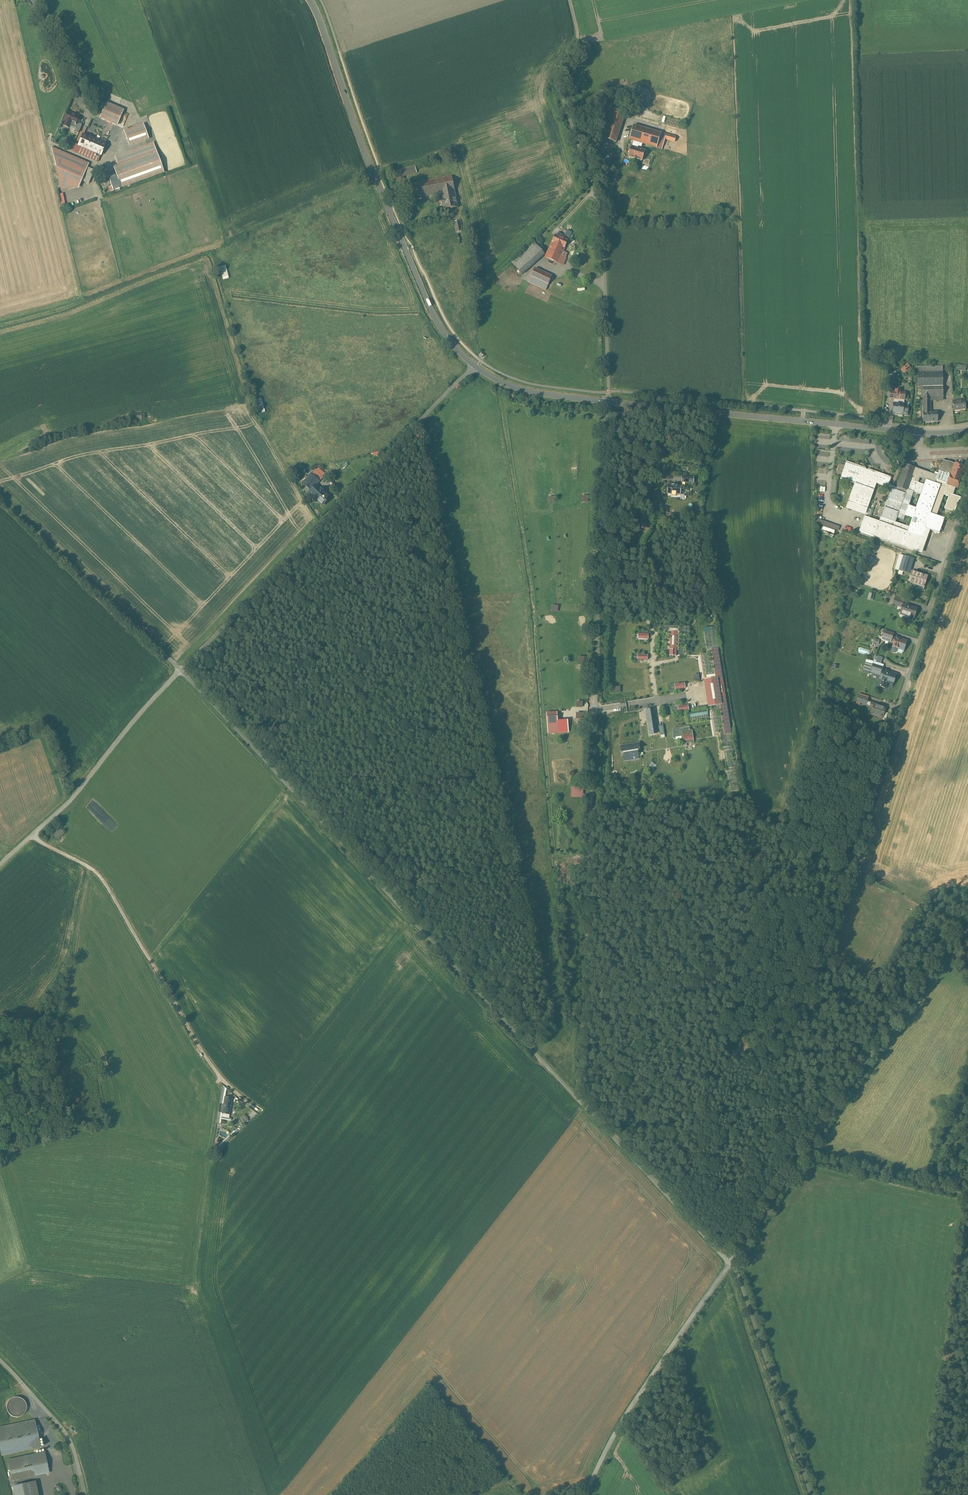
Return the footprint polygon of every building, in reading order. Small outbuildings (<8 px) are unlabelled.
[(627,108),(607,101),(596,136),(616,142),(627,108)] [(123,111),(106,104),(100,118),(117,126),(123,111)] [(79,118),(68,113),(65,120),(62,126),(67,128),(69,125),(77,128),(78,124),(76,123),(79,118)] [(143,125),(124,132),(129,146),(148,139),(143,125)] [(676,138),(633,125),(629,140),(634,141),(642,143),(662,149),(665,139),(675,142),(676,138)] [(79,145),(76,153),(98,162),(105,144),(97,141),(88,137),(89,136),(86,135),(86,136),(83,135),(79,145)] [(99,136),(97,141),(105,144),(107,139),(99,136)] [(642,143),(634,141),(632,147),(631,147),(628,157),(642,161),(645,151),(638,148),(638,146),(641,147),(642,143)] [(76,153),(79,145),(71,142),(68,150),(76,153)] [(116,175),(121,188),(163,173),(153,143),(115,157),(118,166),(114,167),(116,175)] [(89,164),(51,147),(60,190),(80,185),(81,181),(87,168),(89,164)] [(415,165),(393,171),(395,179),(417,173),(415,165)] [(94,171),(87,168),(81,181),(88,184),(94,171)] [(121,188),(116,175),(108,178),(113,191),(121,188)] [(452,177),(415,184),(418,198),(441,194),(454,191),(452,177)] [(454,191),(441,194),(444,210),(458,207),(454,191)] [(460,221),(454,222),(456,233),(462,231),(460,221)] [(555,235),(551,246),(563,252),(567,241),(555,235)] [(544,255),(534,244),(512,264),(522,275),(544,255)] [(563,252),(551,246),(546,257),(563,265),(567,254),(563,252)] [(226,265),(220,267),(224,280),(230,278),(226,265)] [(552,276),(535,269),(529,282),(545,290),(552,276)] [(909,363),(902,369),(905,372),(912,367),(909,363)] [(942,367),(917,367),(917,387),(922,387),(923,422),(937,421),(937,412),(930,412),(930,400),(927,400),(927,396),(943,396),(942,367)] [(895,392),(890,391),(890,398),(894,399),(892,414),(907,415),(908,407),(904,406),(904,400),(907,400),(908,393),(900,393),(900,391),(895,391),(895,392)] [(257,399),(259,413),(266,412),(264,398),(257,399)] [(964,401),(952,403),(953,411),(966,410),(964,401)] [(906,491),(907,491),(907,490),(920,494),(909,527),(895,522),(905,494),(890,488),(879,522),(864,517),(859,531),(917,552),(925,528),(939,533),(944,518),(936,515),(944,495),(948,496),(944,508),(954,512),(960,497),(953,495),(955,488),(957,488),(964,468),(943,460),(937,476),(921,471),(921,470),(905,464),(897,487),(906,491)] [(890,488),(905,494),(906,491),(897,487),(896,488),(888,485),(891,477),(846,461),(840,479),(854,484),(848,501),(867,508),(876,483),(890,488)] [(316,471),(313,475),(320,481),(323,478),(316,471)] [(302,483),(311,491),(316,485),(320,481),(313,475),(312,473),(302,483)] [(311,491),(309,492),(313,496),(311,498),(316,502),(318,500),(323,505),(330,498),(316,485),(311,491)] [(682,486),(668,485),(667,494),(672,494),(672,495),(676,496),(676,495),(681,495),(681,491),(682,491),(682,490),(682,486)] [(648,517),(641,518),(642,528),(649,528),(648,517)] [(840,531),(841,526),(820,519),(818,523),(825,526),(823,529),(835,533),(837,530),(840,531)] [(900,555),(895,570),(908,574),(913,559),(900,555)] [(924,587),(927,576),(911,571),(908,582),(924,587)] [(895,596),(892,604),(902,607),(903,604),(904,599),(895,596)] [(903,604),(902,607),(899,615),(906,617),(906,620),(913,622),(917,608),(903,604)] [(893,634),(884,631),(881,639),(886,641),(886,638),(891,640),(893,634)] [(907,641),(895,638),(891,650),(892,652),(894,653),(896,652),(897,648),(904,650),(907,641)] [(713,648),(717,678),(722,677),(718,647),(713,648)] [(883,667),(872,664),(871,670),(881,673),(883,667)] [(896,675),(884,671),(880,686),(885,688),(887,682),(893,684),(896,675)] [(717,678),(704,680),(708,707),(722,705),(727,704),(722,677),(717,678)] [(868,699),(858,696),(856,701),(866,705),(868,699)] [(886,707),(871,703),(869,706),(873,707),(870,714),(876,716),(877,715),(883,717),(886,707)] [(727,704),(722,705),(726,735),(731,734),(727,704)] [(653,710),(647,711),(651,734),(656,733),(653,710)] [(690,718),(709,718),(709,710),(689,711),(690,718)] [(549,712),(550,733),(560,733),(560,712),(549,712)] [(638,744),(622,747),(623,753),(625,752),(626,754),(624,754),(625,760),(632,759),(632,758),(637,757),(635,751),(639,750),(638,744)] [(572,787),(572,797),(584,797),(585,787),(572,787)] [(59,827),(51,834),(57,840),(64,834),(59,827)] [(232,1098),(224,1097),(221,1117),(229,1118),(232,1098)] [(246,1114),(241,1117),(245,1123),(250,1120),(246,1114)] [(222,1147),(245,1127),(242,1124),(225,1139),(222,1136),(216,1141),(222,1147)] [(7,1406),(7,1408),(7,1409),(8,1411),(8,1412),(9,1414),(11,1415),(12,1416),(14,1417),(15,1417),(17,1417),(19,1417),(20,1416),(22,1416),(23,1415),(24,1413),(25,1412),(26,1411),(27,1409),(27,1407),(27,1406),(26,1404),(26,1402),(25,1401),(24,1400),(22,1399),(21,1398),(19,1397),(17,1397),(16,1397),(14,1397),(12,1398),(11,1399),(10,1400),(9,1401),(8,1403),(7,1404),(7,1406)] [(40,1447),(35,1420),(0,1428),(0,1446),(2,1455),(40,1447)] [(45,1452),(8,1460),(12,1481),(49,1473),(45,1452)] [(13,1486),(15,1494),(38,1494),(35,1482),(13,1486)]
